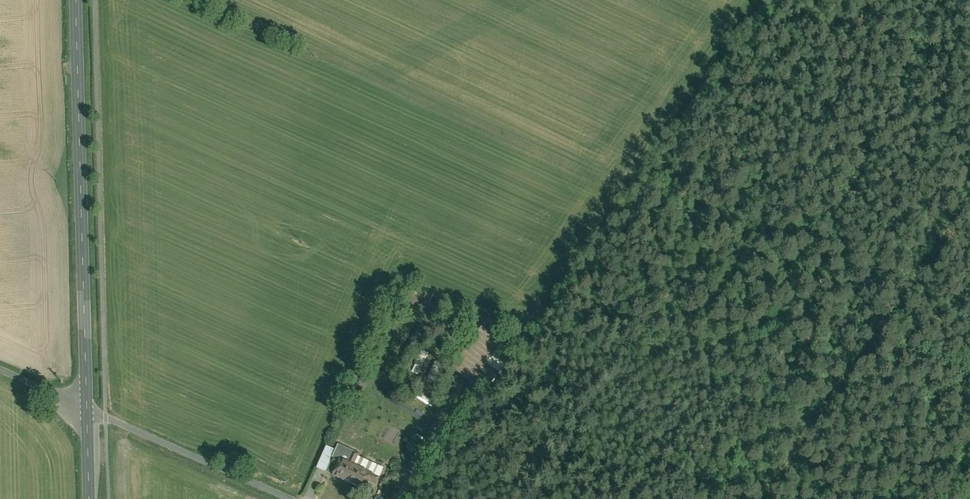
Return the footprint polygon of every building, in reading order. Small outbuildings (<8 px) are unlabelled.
[(434,296),(421,291),(418,297),(424,299),(421,307),(431,312),(435,304),(431,302),(434,296)] [(522,342),(488,319),(482,328),(471,320),(462,334),(473,341),(452,371),(472,385),(463,397),(476,407),(522,342)] [(429,355),(423,352),(412,374),(418,376),(420,374),(424,376),(430,365),(425,362),(429,355)] [(434,380),(441,364),(435,361),(428,378),(434,380)] [(360,456),(338,447),(336,452),(326,474),(325,475),(332,478),(331,479),(365,495),(370,483),(376,486),(383,471),(358,459),(360,456)] [(316,470),(326,474),(336,452),(326,448),(316,470)]
